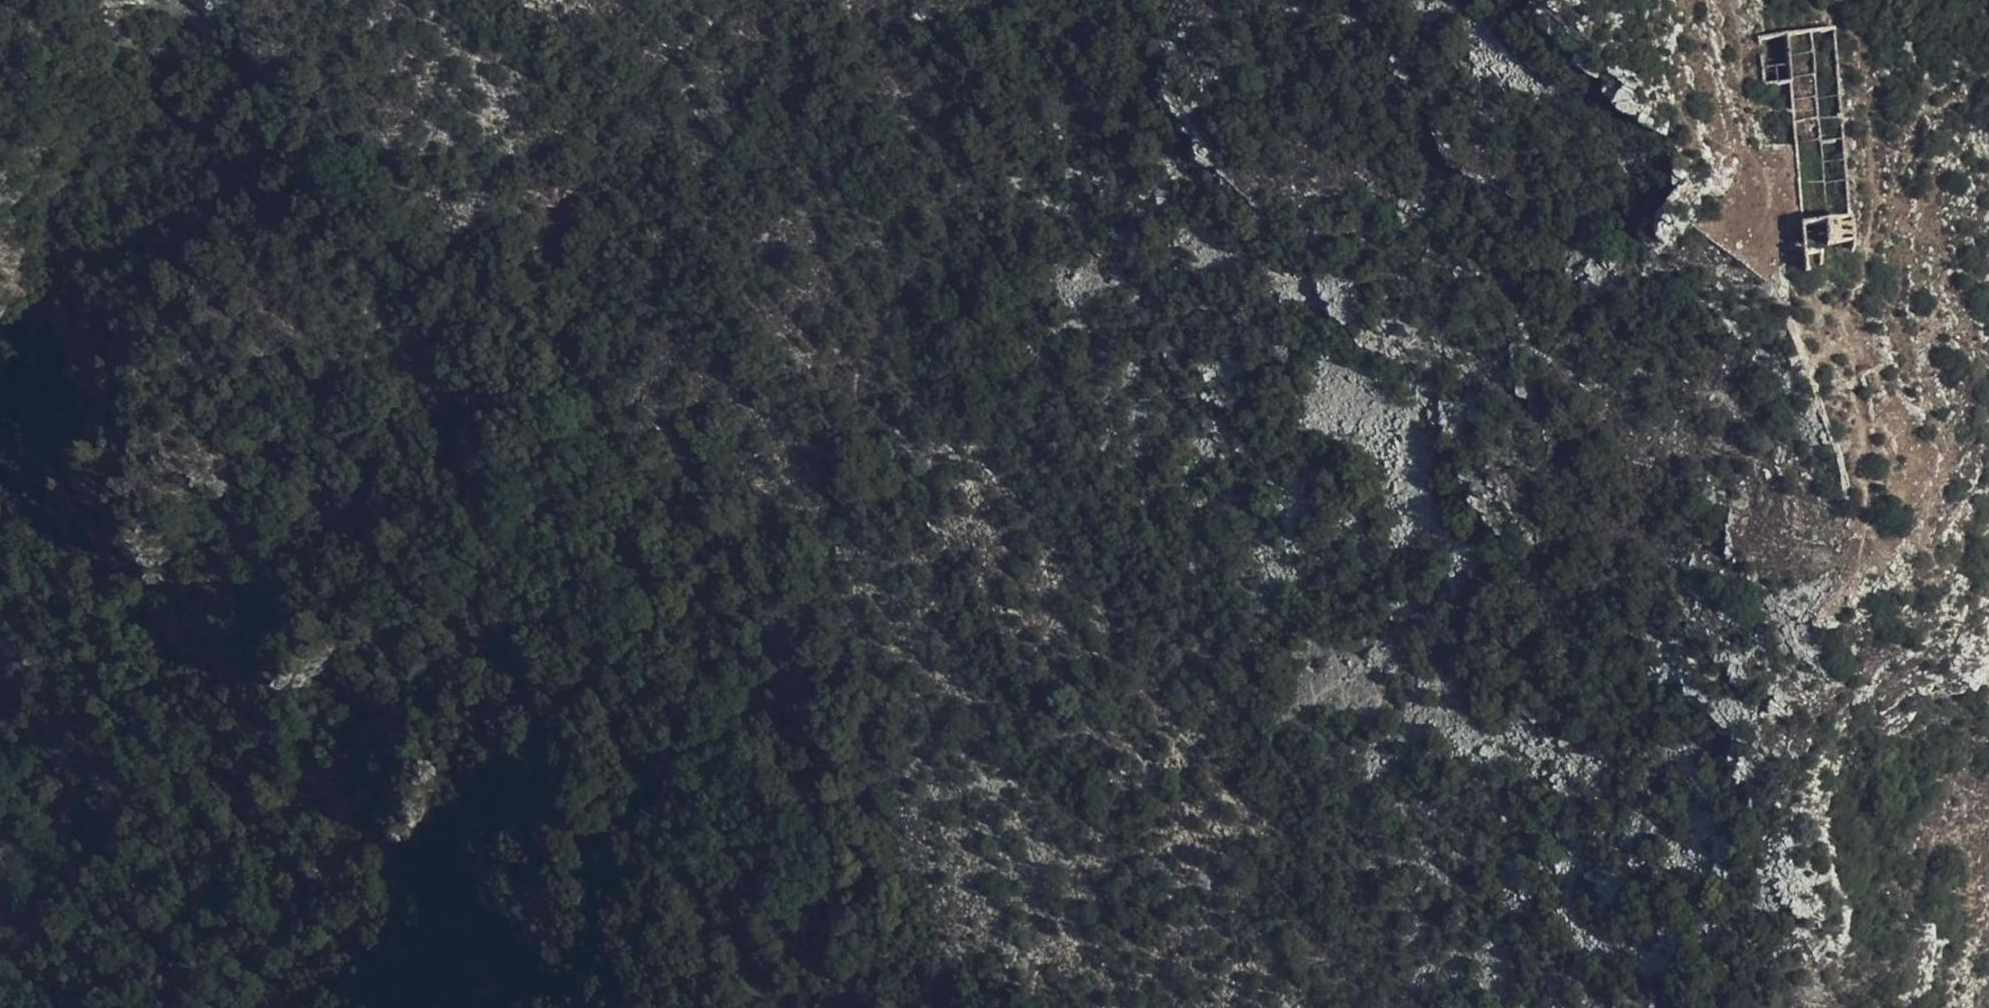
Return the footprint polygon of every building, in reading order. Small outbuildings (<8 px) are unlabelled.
[(1787,35),(1762,37),(1766,86),(1792,84),(1804,223),(1807,258),(1809,275),(1827,273),(1825,256),(1856,254),(1854,219),(1837,30),(1787,35)]
